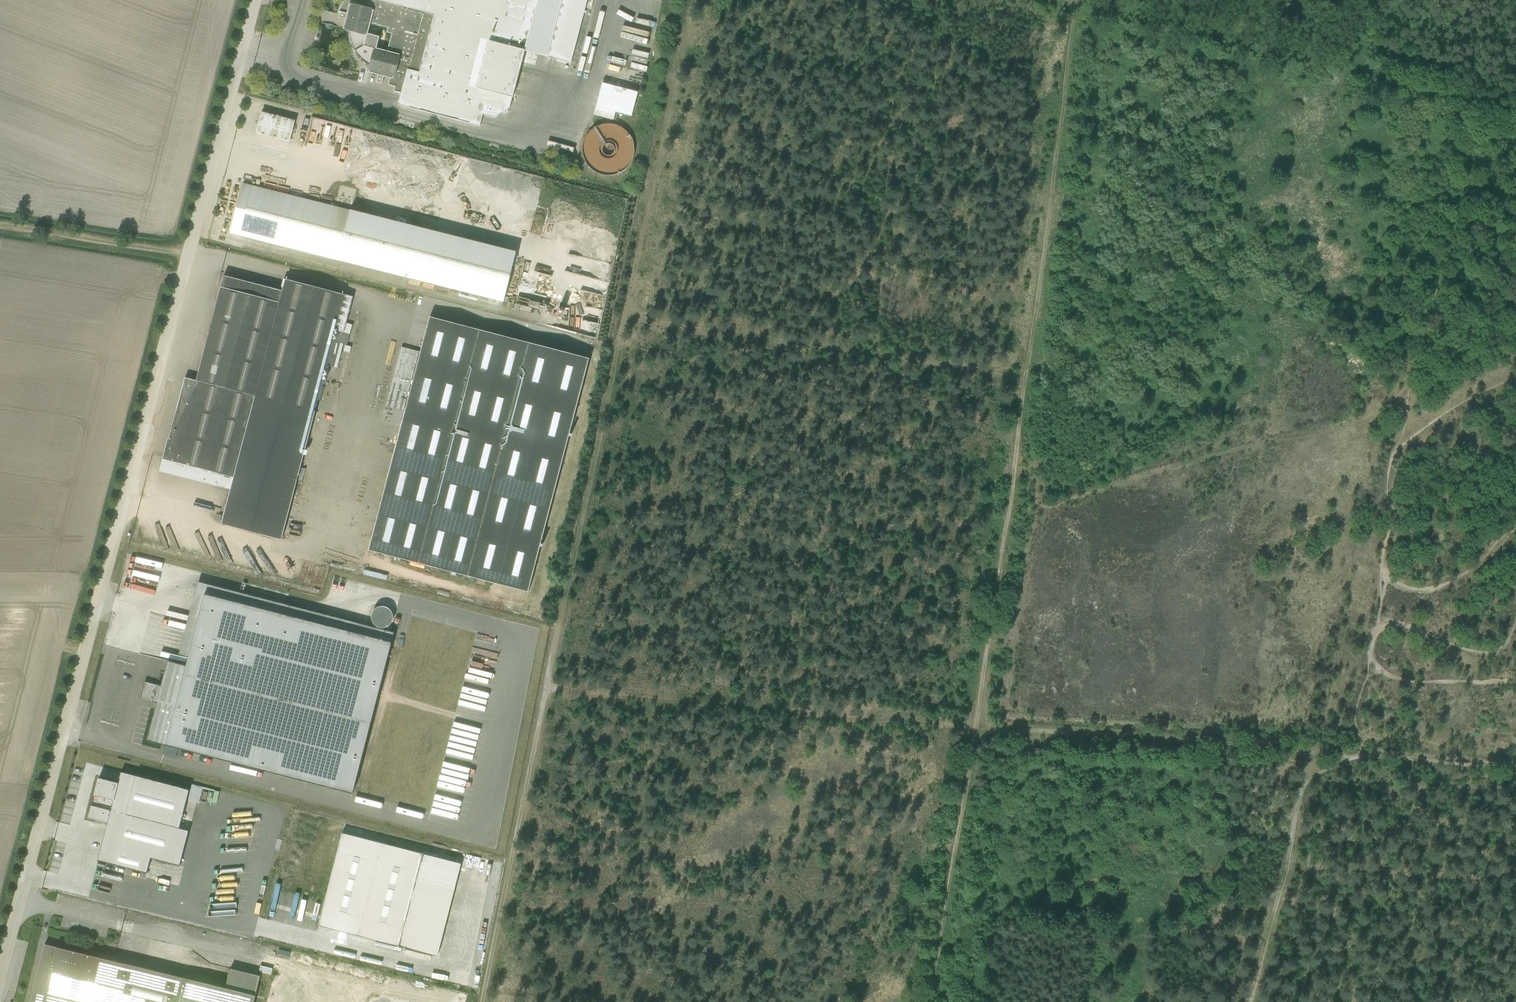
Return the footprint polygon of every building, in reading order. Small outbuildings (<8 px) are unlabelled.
[(479,126),(483,115),(494,118),(509,109),(538,0),(345,0),(343,3),(341,6),(339,10),(338,13),(340,13),(338,18),(345,20),(343,29),(349,30),(349,36),(349,40),(351,46),(354,52),(357,57),(360,60),(364,64),(370,67),(369,73),(378,75),(376,82),(382,84),(384,77),(390,78),(388,85),(395,87),(394,92),(401,93),(398,105),(479,126)] [(570,63),(587,0),(562,0),(547,57),(570,63)] [(594,115),(613,120),(615,112),(631,116),(637,93),(602,84),(594,115)] [(255,133),(289,142),(295,122),(260,113),(255,133)] [(594,126),(593,127),(593,128),(604,145),(614,143),(607,148),(610,153),(610,156),(611,156),(593,166),(605,164),(606,170),(620,168),(633,160),(629,139),(618,122),(594,126)] [(504,304),(517,254),(244,184),(231,234),(504,304)] [(343,333),(352,298),(283,279),(279,291),(223,276),(196,381),(185,378),(163,460),(164,461),(162,470),(195,478),(197,469),(233,478),(222,525),(281,540),(297,480),(302,481),(305,469),(300,468),(315,412),(314,411),(325,366),(336,368),(343,344),(346,344),(349,334),(343,333)] [(369,550),(528,591),(587,359),(430,318),(421,353),(401,347),(386,406),(405,411),(369,550)] [(157,703),(147,740),(353,793),(393,634),(198,583),(179,654),(189,657),(186,666),(167,662),(161,686),(144,682),(140,699),(157,703)] [(151,858),(180,865),(189,831),(180,828),(190,791),(121,772),(118,783),(99,778),(89,817),(108,822),(98,861),(147,874),(151,858)] [(343,833),(319,925),(437,956),(461,863),(343,833)] [(259,976),(230,969),(226,988),(45,944),(31,1001),(253,1001),(259,976)]
